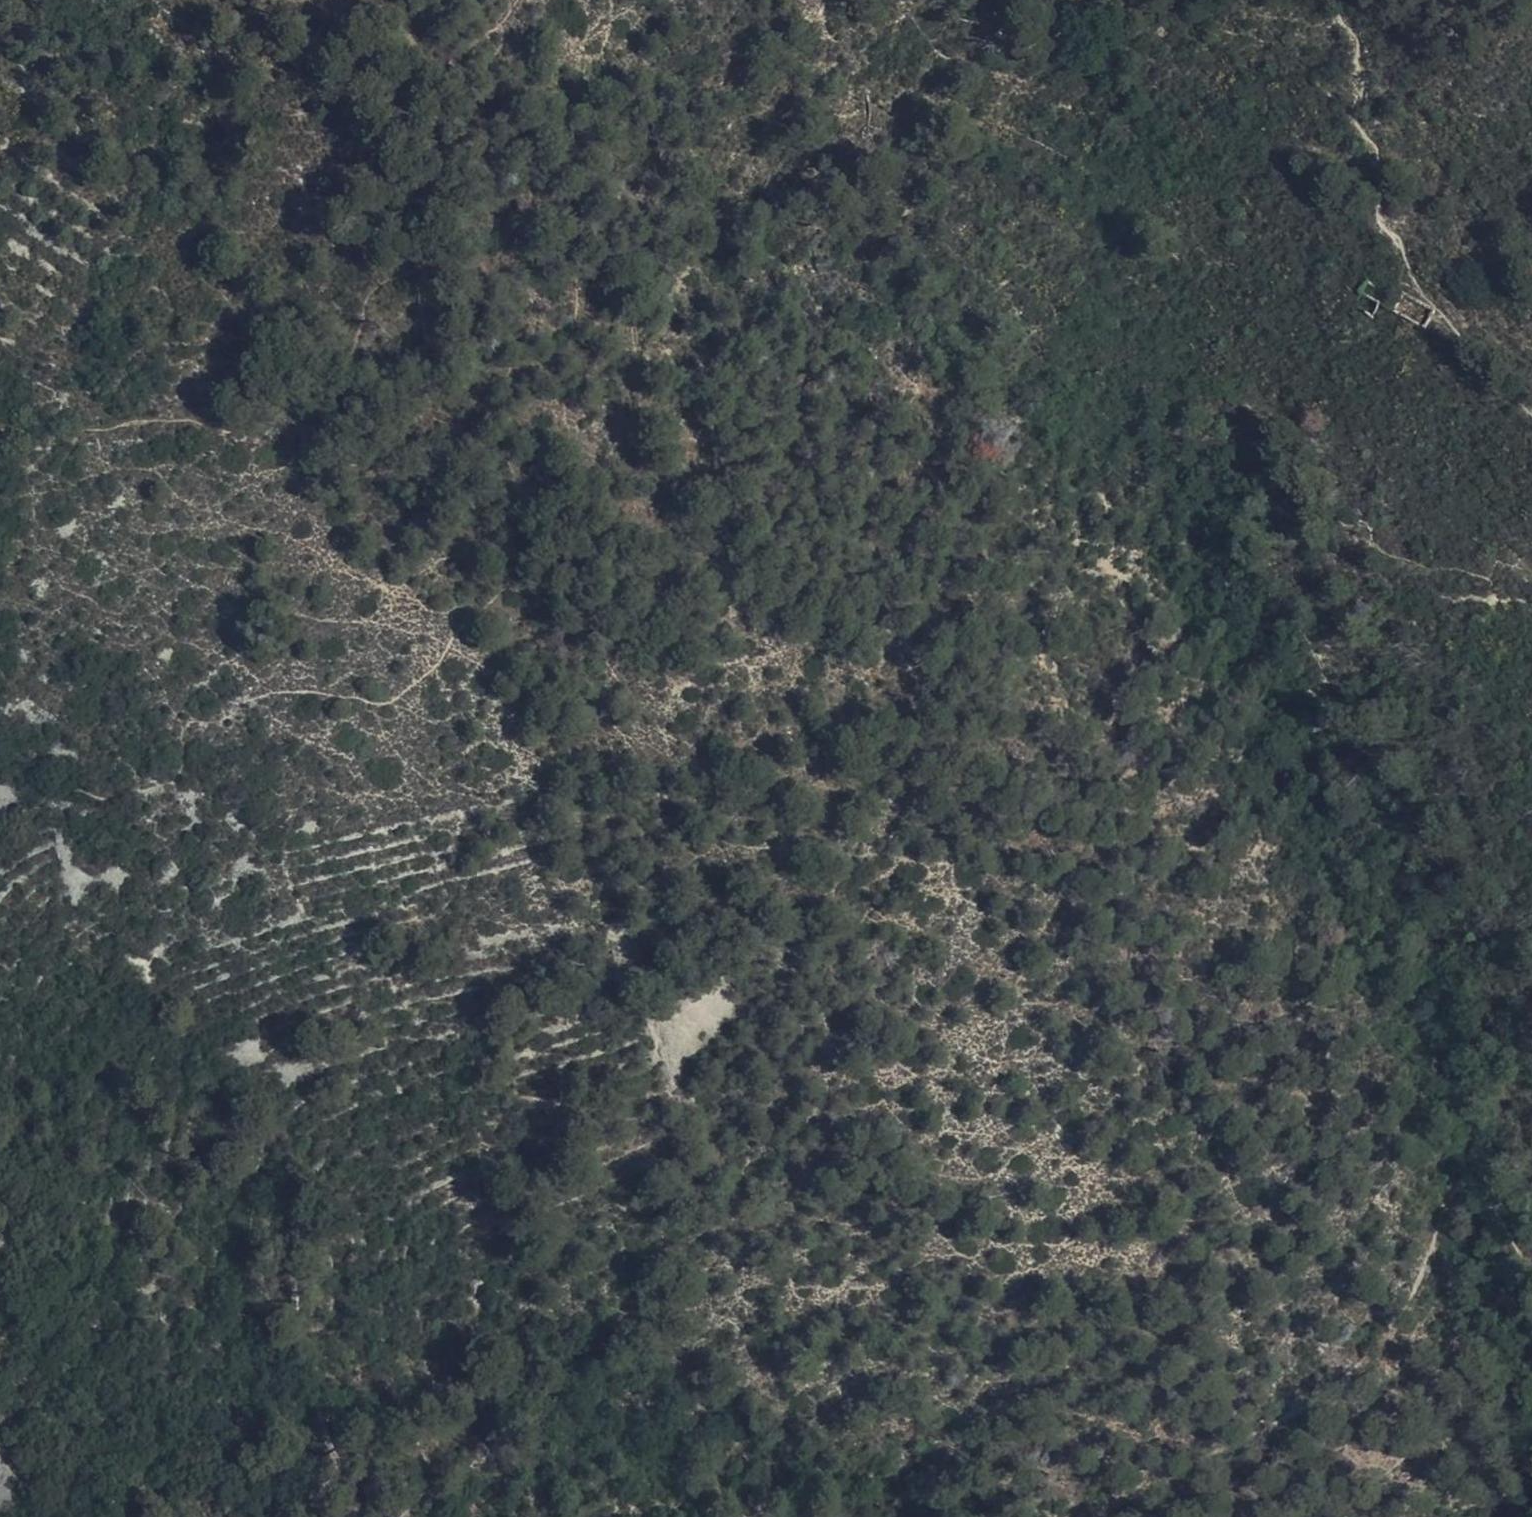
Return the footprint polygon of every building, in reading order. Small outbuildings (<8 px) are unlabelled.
[(1372,275),(1362,292),(1425,326),(1434,310),(1372,275)]
